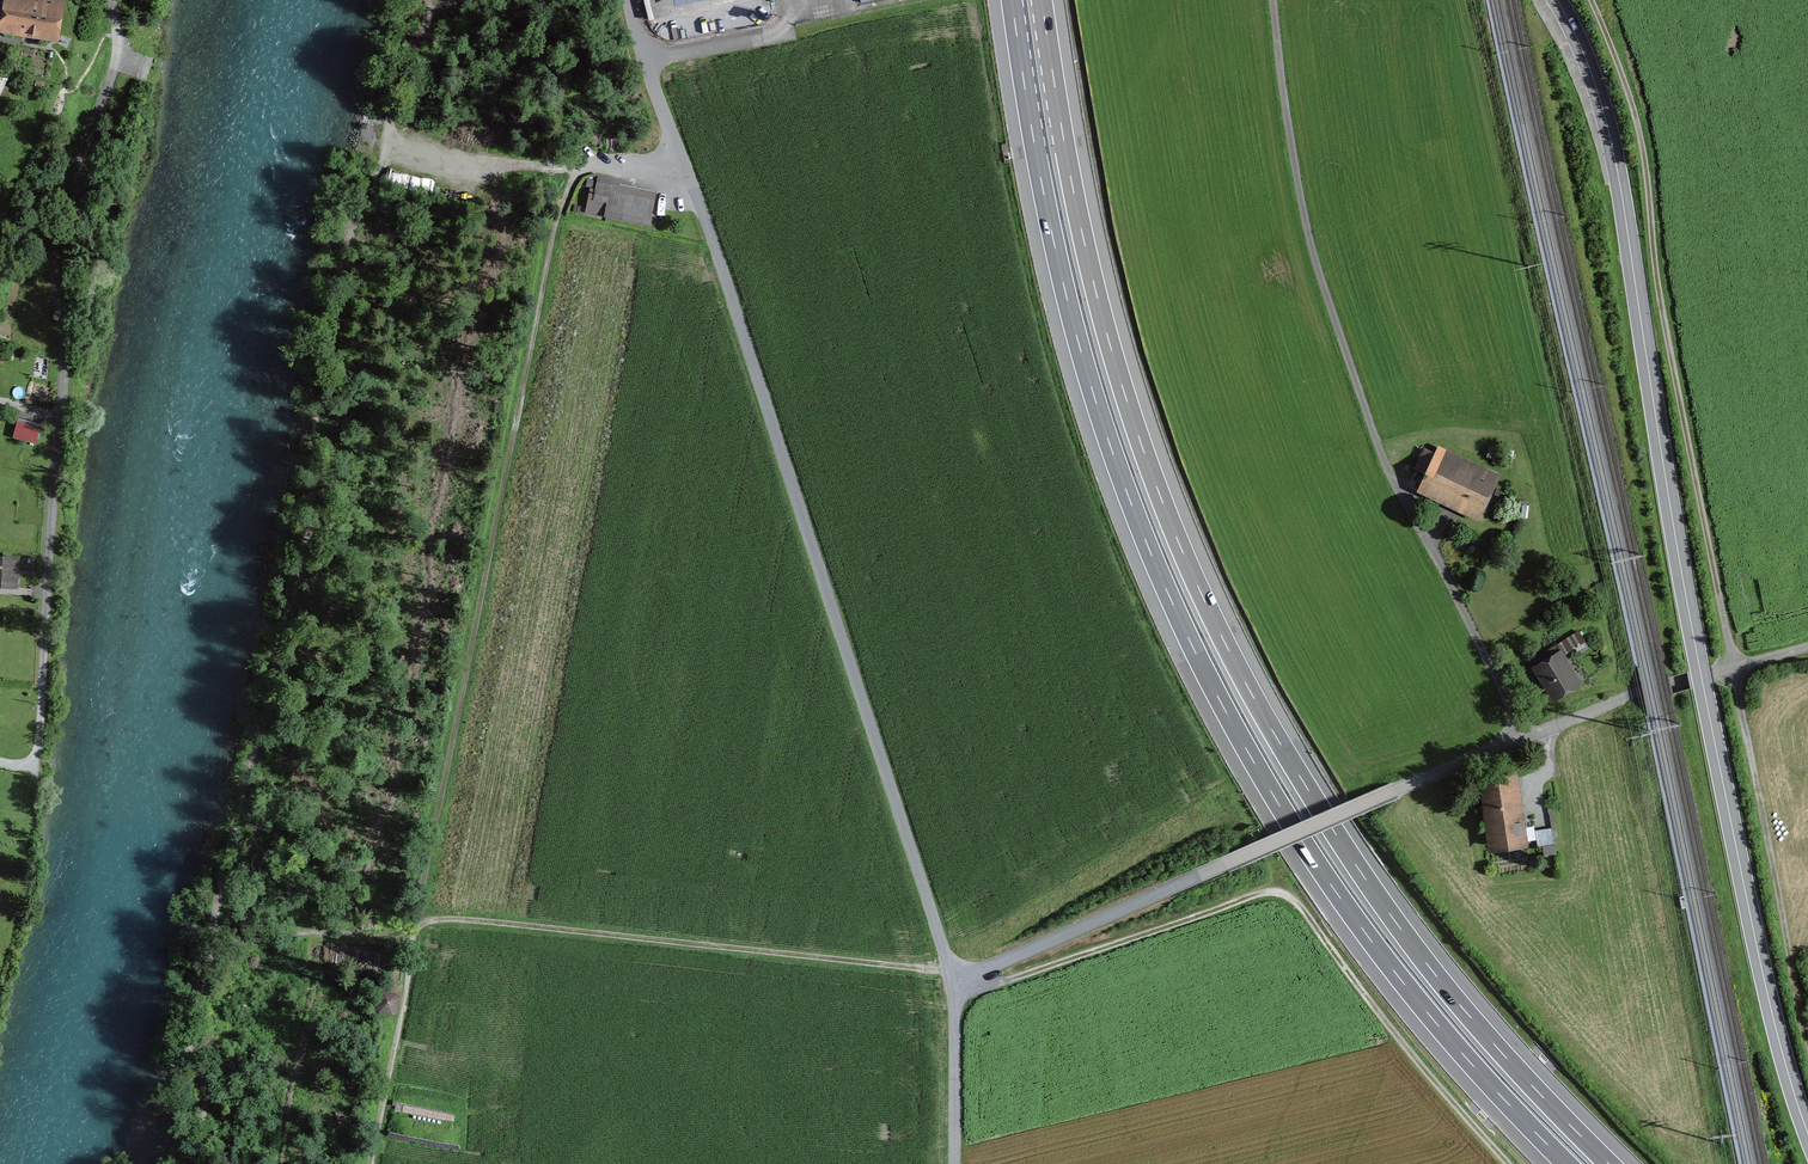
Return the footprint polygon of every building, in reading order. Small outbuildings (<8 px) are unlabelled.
[(50,0),(5,0),(0,26),(0,33),(60,45),(68,4),(50,0)] [(648,223),(654,193),(625,187),(626,183),(600,178),(595,198),(609,201),(607,214),(648,223)] [(17,422),(13,438),(36,444),(40,429),(17,422)] [(1437,457),(1423,487),(1478,513),(1495,476),(1451,456),(1448,462),(1437,457)] [(0,554),(0,585),(18,586),(19,555),(0,554)] [(1585,644),(1577,632),(1562,642),(1570,654),(1585,644)] [(1564,650),(1534,666),(1553,700),(1583,683),(1564,650)] [(1492,850),(1530,844),(1518,773),(1481,779),(1492,850)] [(1551,828),(1536,830),(1538,846),(1553,844),(1551,828)] [(378,1012),(381,1015),(385,1017),(389,1018),(392,1017),(396,1015),(398,1014),(400,1010),(402,1006),(401,1002),(400,999),(397,996),(395,994),(391,993),(387,993),(384,993),(380,996),(378,999),(376,1003),(377,1008),(378,1012)]
